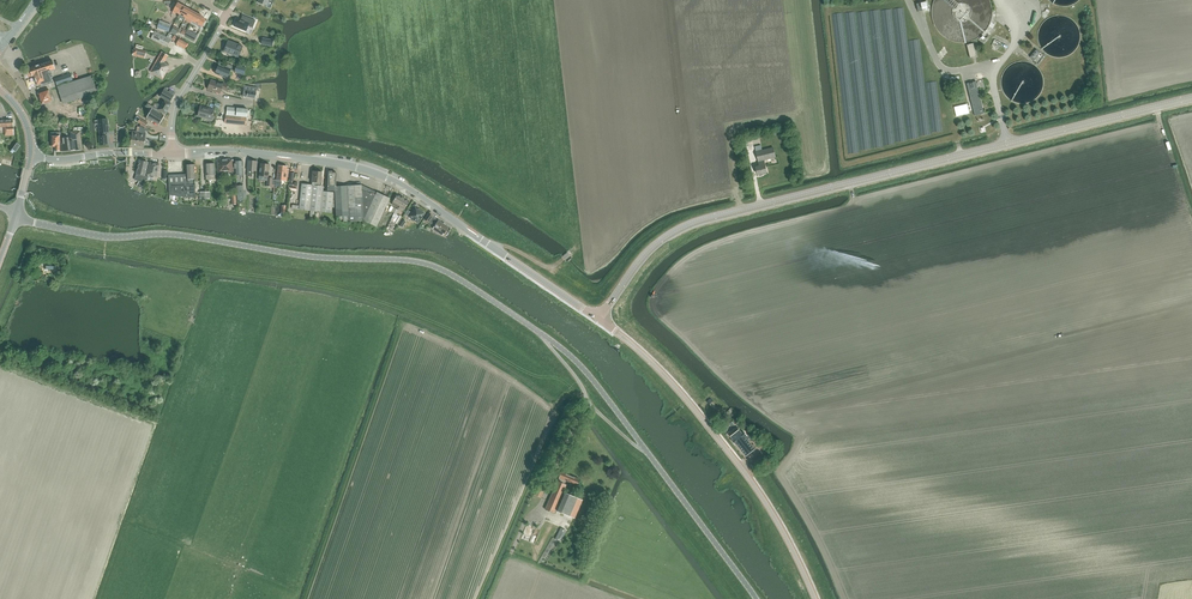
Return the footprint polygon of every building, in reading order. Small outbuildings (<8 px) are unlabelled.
[(295,12),(297,0),(277,0),(277,4),(284,5),(283,10),(295,12)] [(173,11),(172,12),(175,14),(176,13),(179,14),(184,6),(178,2),(177,4),(174,9),(173,11)] [(917,4),(919,11),(919,12),(928,9),(927,2),(917,4)] [(186,18),(190,9),(184,6),(179,14),(186,18)] [(192,21),(197,13),(190,9),(186,18),(192,21)] [(192,21),(198,25),(203,16),(197,13),(192,21)] [(234,26),(246,31),(251,19),(247,17),(246,20),(245,19),(244,20),(238,18),(234,26)] [(157,27),(156,29),(164,32),(165,30),(168,32),(171,24),(160,20),(157,27)] [(186,31),(184,35),(194,41),(197,35),(187,30),(186,31)] [(151,39),(167,47),(170,39),(166,37),(155,31),(151,39)] [(254,34),(252,40),(259,42),(261,37),(260,36),(257,35),(254,34)] [(171,40),(177,43),(176,44),(185,49),(188,43),(174,35),(173,37),(171,40)] [(263,38),(262,44),(272,46),(273,40),(263,38)] [(224,51),(238,56),(242,46),(235,43),(234,45),(228,42),(224,51)] [(977,56),(973,43),(967,44),(970,58),(977,56)] [(1036,49),(1030,57),(1037,63),(1043,55),(1040,52),(1036,49)] [(150,71),(161,78),(162,78),(168,68),(167,68),(169,65),(165,62),(168,55),(161,52),(150,71)] [(42,86),(54,82),(50,70),(55,68),(53,60),(30,67),(36,85),(41,83),(42,86)] [(215,73),(227,78),(232,65),(228,63),(226,67),(219,64),(215,73)] [(71,74),(57,78),(55,79),(57,86),(73,81),(71,74)] [(96,75),(58,88),(63,104),(96,93),(99,86),(96,75)] [(976,82),(978,88),(985,87),(983,79),(977,81),(978,82),(976,82)] [(211,80),(208,89),(219,94),(221,90),(225,91),(227,84),(224,83),(223,85),(211,80)] [(984,113),(982,106),(978,88),(976,82),(976,81),(967,83),(973,109),(975,115),(984,113)] [(164,99),(158,109),(165,114),(172,103),(169,102),(174,95),(164,89),(160,97),(164,99)] [(52,101),(48,90),(38,93),(41,104),(52,101)] [(956,116),(969,113),(967,104),(954,107),(956,116)] [(198,116),(211,119),(214,110),(200,106),(199,111),(198,116)] [(153,107),(150,111),(147,117),(146,119),(152,122),(153,121),(159,124),(164,116),(160,114),(161,112),(153,107)] [(248,109),(237,108),(227,107),(226,115),(225,114),(225,123),(246,125),(248,109)] [(136,121),(145,127),(148,123),(138,117),(136,121)] [(0,120),(0,127),(7,126),(7,131),(14,131),(13,119),(0,120)] [(99,136),(100,145),(107,144),(106,135),(104,136),(104,132),(108,132),(107,119),(98,120),(99,132),(101,132),(101,136),(99,136)] [(142,130),(139,130),(137,146),(144,147),(146,133),(142,132),(142,130)] [(71,151),(82,149),(80,132),(70,131),(70,140),(71,150),(71,151)] [(139,132),(132,131),(130,145),(137,146),(139,132)] [(55,147),(55,151),(60,151),(60,137),(52,136),(51,147),(55,147)] [(70,140),(69,140),(69,137),(60,138),(61,151),(64,151),(71,150),(70,140)] [(13,150),(13,149),(11,152),(13,153),(15,151),(16,152),(21,146),(18,143),(13,150)] [(773,148),(756,152),(759,161),(761,161),(762,165),(760,166),(756,167),(758,175),(759,174),(759,175),(760,176),(762,175),(763,174),(763,173),(767,172),(764,160),(776,157),(773,148)] [(219,173),(234,172),(234,160),(230,160),(230,159),(218,160),(219,173)] [(257,161),(248,160),(247,170),(247,176),(252,176),(252,171),(256,171),(257,161)] [(136,176),(135,180),(139,181),(142,182),(144,174),(145,174),(147,162),(140,161),(140,162),(139,162),(137,167),(139,167),(137,174),(139,174),(138,176),(136,176)] [(235,175),(244,175),(244,161),(235,161),(235,175)] [(150,162),(147,175),(148,175),(157,177),(160,164),(150,162)] [(215,175),(216,175),(215,163),(214,163),(213,162),(211,162),(210,163),(207,163),(205,165),(206,175),(207,179),(215,179),(215,175)] [(186,174),(168,175),(169,195),(177,196),(187,197),(196,197),(195,178),(194,165),(190,165),(189,164),(188,164),(187,165),(186,165),(186,174)] [(260,164),(259,175),(263,176),(263,180),(267,180),(267,186),(271,186),(271,185),(272,179),(272,178),(268,177),(268,176),(269,165),(260,164)] [(274,180),(274,185),(277,186),(281,186),(281,184),(280,183),(280,181),(286,181),(287,172),(286,172),(287,167),(283,166),(282,166),(280,165),(280,166),(278,166),(276,180),(274,180)] [(300,206),(299,209),(331,213),(332,209),(336,209),(335,193),(333,193),(323,192),(323,186),(322,186),(323,179),(321,179),(322,172),(313,171),(312,185),(302,184),(300,206)] [(364,220),(376,226),(390,198),(361,185),(336,186),(337,173),(329,173),(328,190),(335,191),(335,193),(336,209),(337,216),(340,216),(340,219),(344,219),(344,222),(364,220)] [(403,198),(397,195),(392,204),(396,207),(398,205),(399,205),(403,198)] [(399,208),(404,211),(409,202),(403,198),(399,205),(400,206),(399,208)] [(415,207),(408,216),(418,223),(425,213),(419,209),(418,209),(415,207)] [(398,224),(402,217),(399,214),(394,222),(398,224)] [(442,231),(445,233),(449,227),(439,221),(434,227),(441,232),(442,231)] [(739,429),(731,436),(733,439),(732,440),(736,444),(746,456),(755,449),(749,441),(745,437),(747,435),(743,431),(742,432),(739,429)] [(564,491),(567,485),(565,484),(566,481),(577,485),(579,479),(562,471),(559,478),(557,481),(557,480),(545,509),(554,513),(555,510),(564,491)] [(534,494),(542,497),(546,487),(539,484),(534,494)] [(557,511),(575,518),(583,500),(565,492),(564,491),(555,510),(557,511)] [(555,538),(561,541),(568,527),(562,524),(555,538)]
